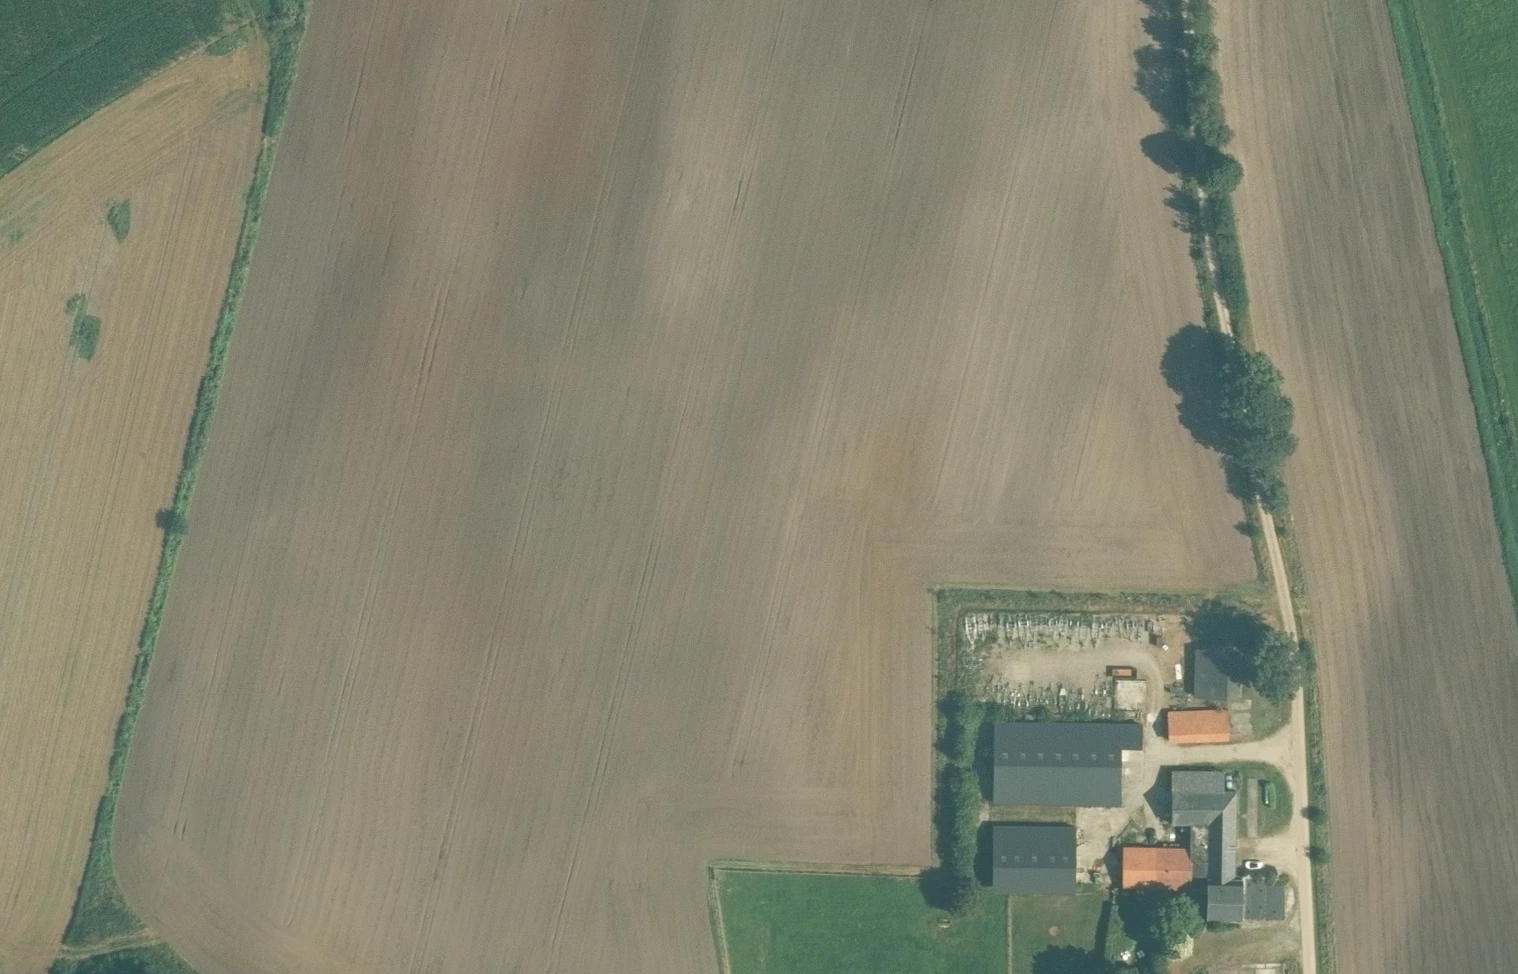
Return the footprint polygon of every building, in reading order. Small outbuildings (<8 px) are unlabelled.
[(1241,651),(1196,648),(1193,694),(1238,697),(1241,651)] [(1229,709),(1209,709),(1169,711),(1169,739),(1229,737),(1229,709)] [(994,722),(993,801),(1120,803),(1121,744),(1121,724),(994,722)] [(1210,789),(1210,769),(1173,768),(1172,821),(1191,821),(1190,848),(1124,847),(1123,885),(1207,887),(1207,917),(1242,918),(1243,878),(1235,878),(1237,789),(1210,789)] [(993,888),(1075,889),(1076,826),(994,824),(993,888)]
